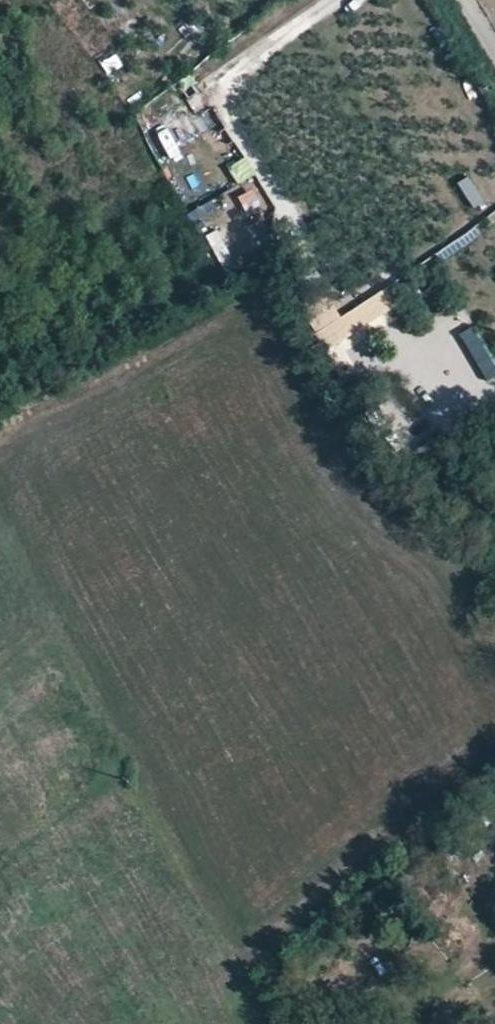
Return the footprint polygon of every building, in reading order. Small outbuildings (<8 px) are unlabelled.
[(100,59),(106,75),(124,68),(118,52),(100,59)] [(164,100),(141,115),(148,125),(170,111),(164,100)] [(474,209),(486,202),(469,175),(458,183),(474,209)] [(220,229),(207,235),(221,268),(235,262),(220,229)] [(326,349),(400,305),(389,285),(340,314),(327,292),(302,307),(326,349)] [(494,373),(494,357),(474,325),(458,335),(486,379),(494,373)]
